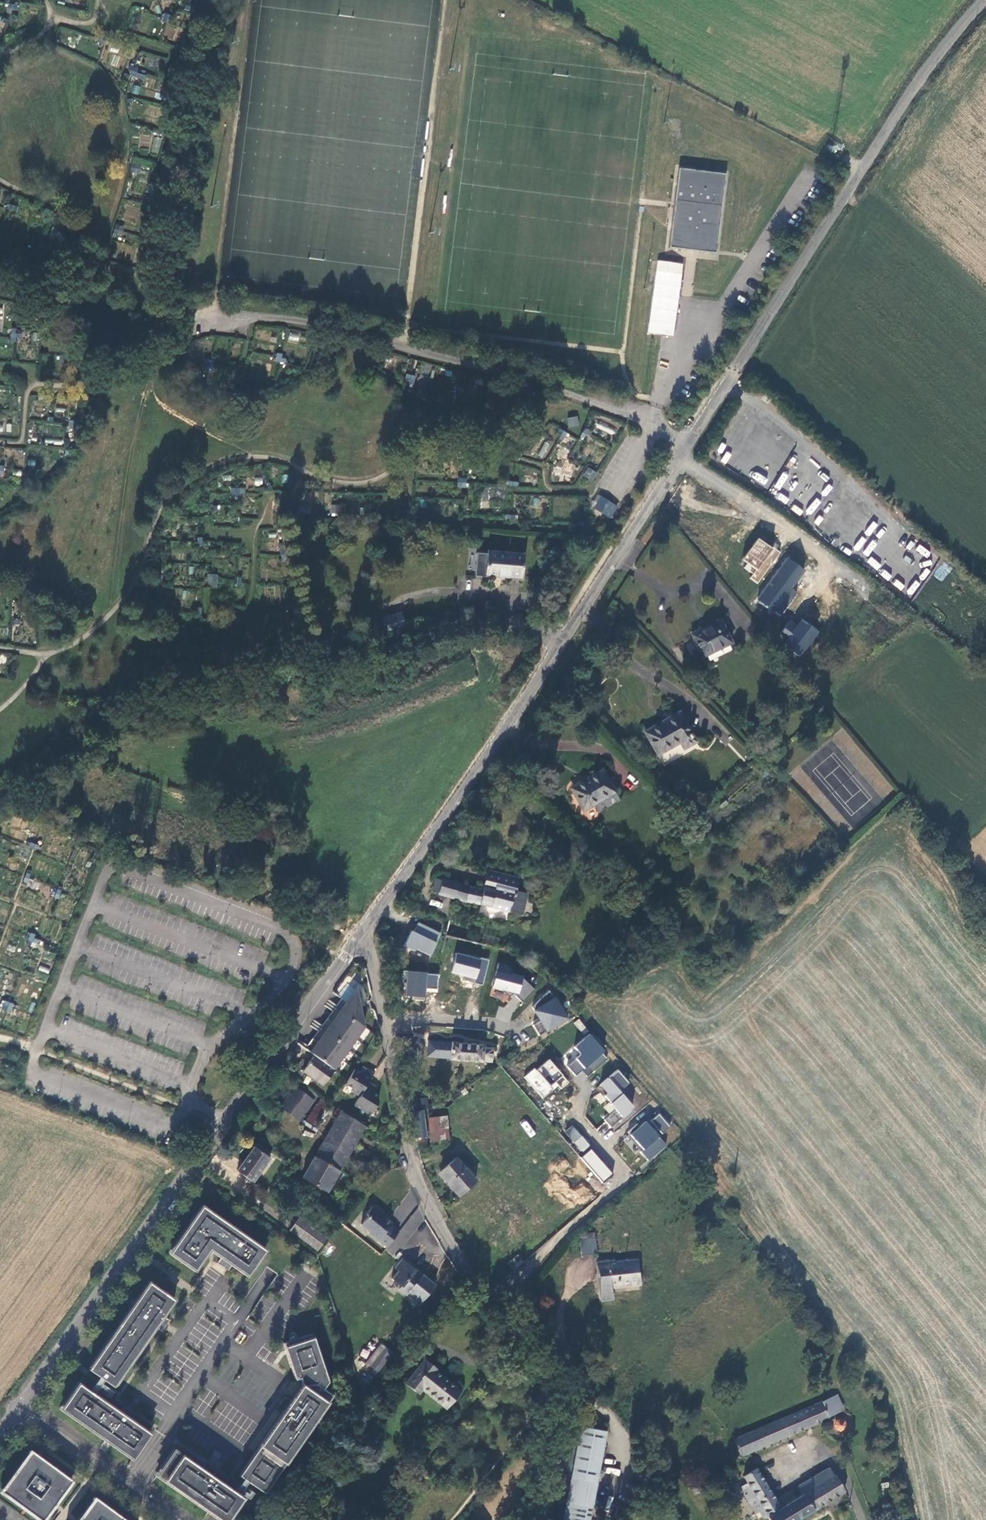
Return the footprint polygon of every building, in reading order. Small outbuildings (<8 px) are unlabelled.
[(162,20),(166,21),(168,17),(173,19),(174,14),(164,12),(162,20)] [(130,75),(135,77),(139,67),(130,63),(128,68),(132,70),(130,75)] [(728,174),(681,169),(676,205),(671,248),(693,251),(719,254),(719,252),(728,174)] [(649,333),(675,336),(682,263),(655,260),(649,333)] [(289,332),(288,340),(299,342),(300,333),(289,332)] [(9,337),(9,342),(14,342),(14,337),(18,338),(19,333),(10,333),(9,337)] [(275,362),(285,364),(286,359),(281,358),(282,353),(276,352),(275,362)] [(206,369),(211,370),(213,360),(204,358),(203,364),(207,365),(206,369)] [(569,419),(571,428),(580,427),(578,417),(569,419)] [(72,430),(76,431),(77,420),(68,419),(68,425),(73,425),(72,430)] [(581,438),(588,442),(591,437),(588,435),(590,431),(586,429),(581,438)] [(556,437),(565,442),(568,435),(560,430),(556,437)] [(544,458),(551,445),(545,441),(538,455),(544,458)] [(582,476),(592,481),(597,472),(588,467),(582,476)] [(462,489),(467,489),(467,479),(458,478),(457,484),(462,484),(462,489)] [(234,498),(238,498),(238,488),(230,487),(230,493),(234,493),(234,498)] [(606,525),(597,523),(595,532),(604,534),(606,525)] [(749,578),(758,584),(780,552),(758,537),(740,563),(753,572),(749,578)] [(919,544),(915,550),(926,557),(930,552),(919,544)] [(488,552),(486,576),(522,580),(525,555),(514,554),(514,552),(505,551),(505,554),(488,552)] [(934,576),(942,581),(952,568),(943,562),(934,576)] [(211,581),(211,585),(216,585),(216,575),(206,575),(206,580),(211,581)] [(817,599),(813,593),(806,584),(776,607),(791,627),(811,611),(808,607),(817,599)] [(389,632),(407,627),(402,613),(385,618),(389,632)] [(732,643),(726,630),(721,620),(692,634),(704,657),(732,643)] [(516,688),(511,685),(506,693),(510,697),(516,688)] [(696,741),(690,732),(679,713),(646,732),(659,756),(681,744),(683,748),(696,741)] [(617,793),(611,783),(603,771),(572,789),(586,812),(596,806),(617,793)] [(617,793),(596,806),(600,813),(622,801),(617,793)] [(471,901),(523,912),(527,893),(517,891),(520,879),(490,872),(485,891),(443,878),(443,879),(436,877),(433,889),(471,901)] [(405,945),(430,957),(442,933),(416,921),(405,945)] [(450,975),(483,983),(488,960),(456,952),(450,975)] [(405,971),(403,996),(425,998),(426,992),(437,993),(439,973),(405,971)] [(493,991),(529,995),(532,976),(495,971),(493,991)] [(342,1000),(306,1050),(315,1056),(334,1070),(365,1028),(356,990),(347,1003),(342,1000)] [(530,1005),(548,1033),(570,1019),(552,991),(530,1005)] [(2,1001),(1,1010),(12,1011),(13,1002),(2,1001)] [(589,1034),(573,1047),(577,1052),(565,1063),(576,1076),(582,1071),(587,1076),(610,1057),(589,1034)] [(364,1038),(361,1044),(368,1048),(371,1042),(364,1038)] [(483,1045),(450,1042),(450,1044),(430,1041),(429,1052),(452,1054),(452,1057),(452,1059),(481,1061),(482,1058),(492,1059),(493,1050),(483,1048),(483,1045)] [(334,1070),(315,1056),(303,1071),(324,1086),(335,1071),(334,1070)] [(548,1057),(524,1078),(544,1101),(568,1080),(548,1057)] [(364,1075),(355,1069),(345,1085),(353,1090),(352,1092),(360,1097),(369,1082),(375,1074),(367,1069),(364,1075)] [(616,1069),(596,1089),(624,1118),(636,1107),(621,1092),(630,1082),(616,1069)] [(318,1095),(299,1081),(295,1087),(314,1100),(318,1095)] [(369,1082),(360,1097),(355,1105),(371,1116),(379,1103),(378,1095),(373,1093),(377,1087),(369,1082)] [(622,1093),(630,1099),(638,1090),(629,1083),(622,1093)] [(314,1100),(295,1087),(280,1107),(299,1121),(314,1100)] [(306,1126),(312,1130),(328,1103),(323,1099),(306,1126)] [(413,1111),(415,1127),(424,1126),(422,1110),(413,1111)] [(314,1157),(338,1172),(366,1126),(341,1111),(314,1157)] [(622,1120),(617,1111),(604,1118),(609,1127),(622,1120)] [(649,1160),(667,1146),(659,1136),(671,1127),(658,1111),(629,1134),(649,1160)] [(445,1115),(428,1117),(430,1136),(447,1134),(445,1115)] [(526,1120),(520,1124),(530,1138),(536,1134),(526,1120)] [(580,1153),(589,1146),(574,1124),(565,1131),(580,1153)] [(424,1126),(415,1127),(417,1138),(426,1137),(424,1126)] [(238,1171),(254,1182),(272,1158),(255,1146),(238,1171)] [(591,1149),(581,1157),(601,1181),(611,1173),(591,1149)] [(327,1192),(338,1172),(314,1157),(302,1178),(327,1192)] [(476,1179),(457,1157),(441,1171),(448,1180),(450,1178),(462,1192),(476,1179)] [(372,1232),(390,1246),(402,1231),(394,1224),(395,1223),(384,1213),(383,1210),(379,1206),(375,1206),(369,1214),(371,1215),(364,1224),(373,1231),(372,1232)] [(266,1251),(203,1207),(171,1253),(196,1270),(211,1249),(222,1257),(218,1263),(223,1267),(228,1271),(233,1265),(248,1276),(266,1251)] [(292,1230),(318,1251),(328,1237),(300,1218),(292,1230)] [(580,1254),(596,1253),(594,1236),(578,1238),(580,1254)] [(508,1264),(513,1271),(524,1262),(518,1255),(508,1264)] [(397,1271),(391,1279),(401,1287),(399,1290),(418,1305),(435,1285),(422,1275),(420,1277),(414,1271),(415,1269),(403,1260),(395,1269),(397,1271)] [(638,1260),(597,1264),(600,1300),(611,1299),(610,1285),(640,1283),(638,1260)] [(89,1369),(113,1386),(156,1327),(162,1331),(166,1326),(170,1320),(164,1316),(175,1300),(149,1282),(89,1369)] [(295,1379),(300,1377),(302,1384),(291,1400),(285,1396),(281,1401),(277,1407),(283,1411),(239,1475),(264,1493),(332,1395),(322,1388),(327,1381),(312,1333),(283,1342),(295,1379)] [(382,1345),(367,1364),(371,1368),(371,1367),(386,1348),(382,1345)] [(371,1368),(378,1373),(393,1354),(386,1348),(371,1367),(371,1368)] [(422,1388),(447,1407),(460,1390),(436,1371),(437,1369),(425,1359),(406,1383),(418,1393),(422,1388)] [(120,1412),(79,1383),(61,1408),(132,1459),(150,1434),(131,1420),(135,1414),(130,1410),(124,1406),(120,1412)] [(835,1396),(821,1403),(828,1416),(841,1410),(835,1396)] [(821,1403),(736,1441),(742,1456),(828,1418),(828,1416),(821,1403)] [(828,1437),(837,1442),(836,1438),(844,1439),(852,1427),(847,1412),(841,1410),(828,1416),(828,1418),(825,1426),(828,1437)] [(606,1431),(584,1427),(566,1519),(590,1519),(606,1431)] [(31,1450),(2,1491),(41,1519),(43,1519),(72,1480),(31,1450)] [(205,1463),(201,1469),(174,1450),(157,1475),(221,1519),(227,1519),(242,1498),(212,1476),(216,1470),(211,1467),(205,1463)] [(798,1487),(803,1495),(834,1476),(829,1468),(798,1487)] [(765,1513),(769,1519),(798,1519),(843,1492),(834,1476),(803,1495),(780,1509),(755,1470),(743,1477),(747,1484),(739,1488),(748,1503),(757,1498),(765,1513)] [(238,1493),(249,1500),(254,1493),(243,1486),(238,1493)] [(96,1497),(79,1519),(128,1519),(96,1497)] [(757,1510),(760,1515),(765,1513),(757,1498),(748,1503),(753,1512),(757,1510)]
